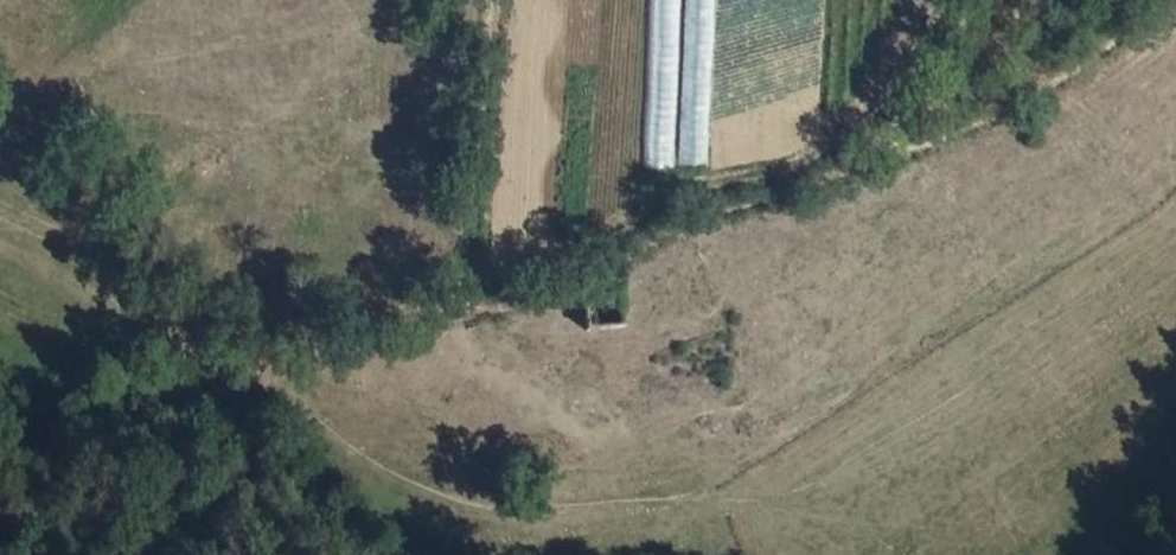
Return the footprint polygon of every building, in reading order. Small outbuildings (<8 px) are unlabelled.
[(615,178),(673,180),(679,0),(621,0),(615,178)]
